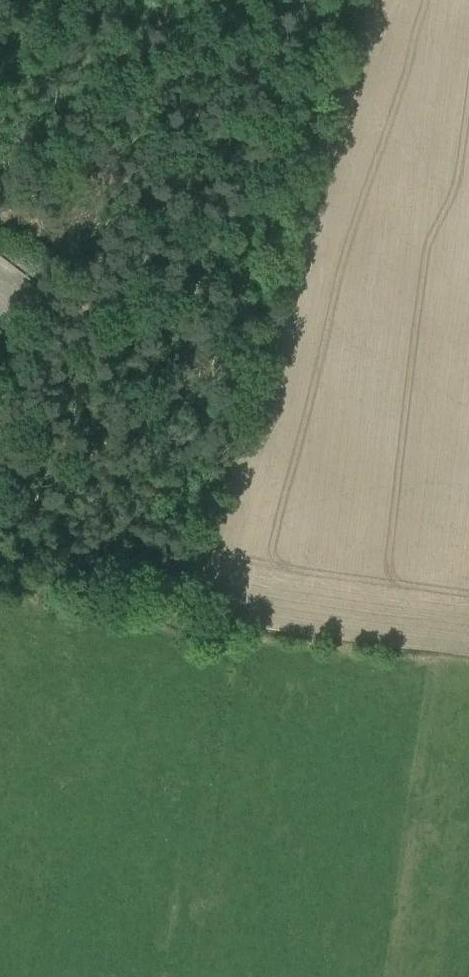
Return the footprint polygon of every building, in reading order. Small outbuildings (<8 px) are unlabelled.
[(14,265),(0,256),(0,287),(14,265)]
